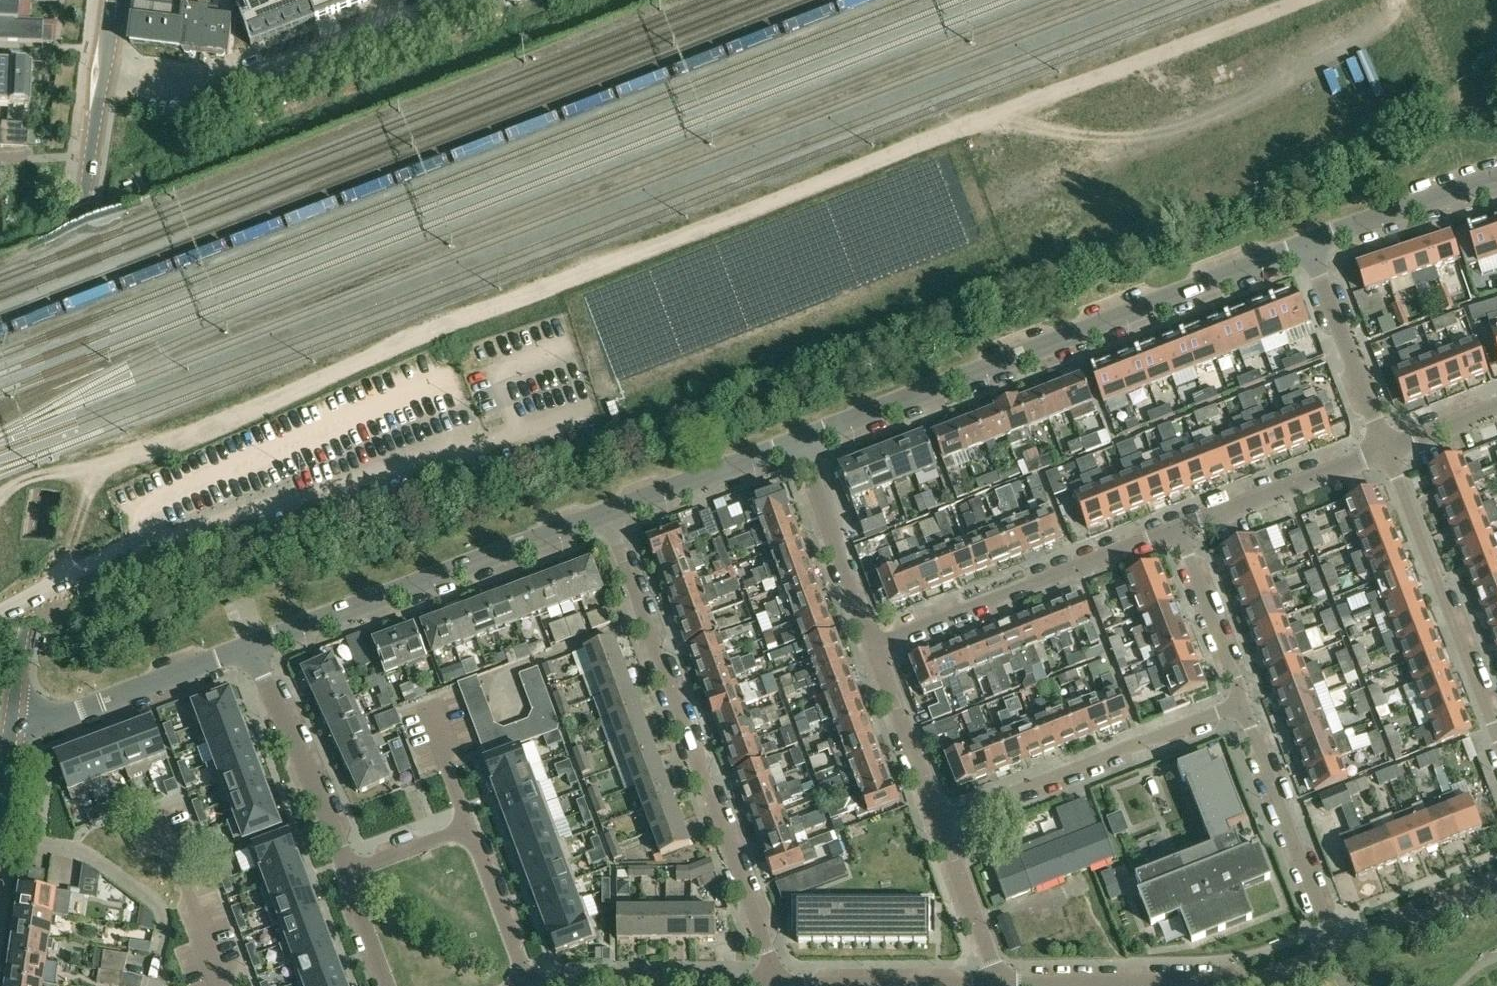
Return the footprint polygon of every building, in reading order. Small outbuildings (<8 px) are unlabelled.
[(17,21),(17,20),(17,0),(0,0),(0,20),(17,21)] [(130,43),(179,49),(184,11),(185,0),(135,0),(130,43)] [(236,8),(251,46),(371,0),(241,0),(243,5),(236,8)] [(184,11),(179,49),(182,49),(184,54),(192,55),(195,51),(203,52),(208,8),(200,7),(200,13),(184,11)] [(208,8),(203,52),(212,53),(215,57),(222,58),(225,55),(227,55),(231,21),(219,19),(220,10),(208,8)] [(42,27),(42,21),(17,20),(17,21),(0,20),(0,42),(51,43),(52,27),(42,27)] [(9,104),(11,63),(0,63),(0,103),(9,104)] [(30,64),(11,63),(9,104),(28,104),(30,64)] [(12,123),(0,123),(0,129),(0,134),(12,135),(12,123)] [(12,135),(0,134),(0,147),(11,147),(12,135)] [(1456,234),(1467,268),(1496,258),(1496,238),(1491,221),(1467,229),(1468,230),(1456,234)] [(1459,260),(1451,234),(1427,242),(1435,268),(1459,260)] [(1427,242),(1404,250),(1413,276),(1435,268),(1427,242)] [(1404,250),(1381,257),(1390,284),(1413,276),(1404,250)] [(1366,292),(1390,284),(1381,257),(1358,265),(1366,292)] [(1437,289),(1441,300),(1450,296),(1446,285),(1437,289)] [(1294,290),(1271,299),(1284,334),(1312,323),(1306,309),(1302,311),(1294,290)] [(1446,311),(1455,308),(1450,296),(1441,300),(1446,311)] [(1271,299),(1248,308),(1262,342),(1284,334),(1271,299)] [(1471,308),(1475,320),(1483,317),(1482,312),(1496,307),(1496,308),(1496,300),(1485,303),(1484,302),(1481,303),(1481,305),(1471,308)] [(1392,306),(1396,317),(1405,314),(1401,303),(1392,306)] [(1248,308),(1226,317),(1239,351),(1262,342),(1248,308)] [(1383,336),(1410,325),(1405,314),(1396,317),(1378,324),(1383,336)] [(1458,325),(1454,314),(1443,318),(1447,330),(1458,325)] [(1226,317),(1204,325),(1217,360),(1239,351),(1226,317)] [(1436,334),(1447,330),(1443,318),(1432,322),(1436,334)] [(1204,325),(1181,334),(1195,368),(1217,360),(1204,325)] [(1417,340),(1414,330),(1413,329),(1402,333),(1407,345),(1417,340)] [(1371,346),(1376,357),(1407,345),(1402,333),(1371,346)] [(1488,372),(1476,340),(1472,342),(1468,333),(1453,339),(1457,348),(1454,349),(1467,380),(1488,372)] [(1159,343),(1172,377),(1195,368),(1181,334),(1159,343)] [(1291,334),(1257,350),(1263,363),(1297,347),(1291,334)] [(1159,343),(1137,351),(1150,386),(1172,377),(1159,343)] [(1419,347),(1409,351),(1426,396),(1447,388),(1434,357),(1424,361),(1419,347)] [(1454,349),(1434,357),(1447,388),(1467,380),(1454,349)] [(1137,351),(1114,360),(1128,394),(1150,386),(1137,351)] [(1405,404),(1426,396),(1409,351),(1399,354),(1404,368),(1393,373),(1405,404)] [(1304,353),(1293,358),(1297,367),(1308,363),(1304,353)] [(1293,358),(1282,362),(1286,371),(1297,367),(1293,358)] [(1091,369),(1104,404),(1128,394),(1114,360),(1091,369)] [(1260,371),(1248,375),(1252,384),(1263,380),(1260,371)] [(1248,375),(1237,379),(1241,388),(1252,384),(1248,375)] [(1308,406),(1296,375),(1286,379),(1290,390),(1310,442),(1331,434),(1319,402),(1308,406)] [(1096,414),(1083,378),(1075,382),(1072,379),(1060,384),(1074,420),(1074,422),(1096,414)] [(1286,379),(1275,383),(1279,394),(1290,390),(1286,379)] [(1060,384),(1038,392),(1050,420),(1059,417),(1062,425),(1074,420),(1060,384)] [(1301,387),(1304,393),(1310,391),(1308,384),(1301,387)] [(1215,388),(1204,392),(1207,401),(1218,397),(1215,388)] [(1279,394),(1282,400),(1287,414),(1277,418),(1290,450),(1310,442),(1290,390),(1279,394)] [(1316,395),(1321,407),(1331,403),(1326,391),(1316,395)] [(1038,392),(1017,401),(1028,429),(1050,420),(1038,392)] [(1204,392),(1192,396),(1196,406),(1207,401),(1204,392)] [(1259,409),(1252,392),(1245,395),(1269,457),(1290,450),(1277,418),(1272,404),(1262,408),(1259,409)] [(1232,420),(1237,434),(1237,433),(1249,465),(1269,457),(1245,395),(1238,397),(1244,414),(1241,415),(1242,417),(1232,420)] [(1017,401),(996,409),(1007,437),(1011,447),(1032,438),(1028,429),(1017,401)] [(1321,407),(1326,418),(1335,415),(1331,403),(1321,407)] [(1170,405),(1159,409),(1162,419),(1174,414),(1170,405)] [(1216,406),(1205,410),(1209,421),(1219,417),(1216,406)] [(996,409),(975,417),(986,445),(990,455),(1000,451),(995,442),(1007,437),(996,409)] [(1159,409),(1148,414),(1151,423),(1162,419),(1159,409)] [(1205,410),(1194,414),(1198,425),(1209,421),(1205,410)] [(975,417),(954,425),(965,454),(986,445),(975,417)] [(1136,418),(1125,422),(1129,432),(1140,427),(1136,418)] [(1178,440),(1172,423),(1165,426),(1189,488),(1209,481),(1197,449),(1187,453),(1182,439),(1178,440)] [(933,437),(946,471),(957,467),(968,463),(965,454),(954,425),(942,430),(941,434),(933,437)] [(1158,428),(1164,445),(1161,447),(1166,461),(1157,465),(1169,496),(1189,488),(1165,426),(1158,428)] [(1096,431),(1082,437),(1086,446),(1099,440),(1100,442),(1107,439),(1103,429),(1096,432),(1096,431)] [(1237,434),(1217,441),(1229,473),(1249,465),(1237,433),(1237,434)] [(937,467),(924,435),(903,444),(915,476),(937,467)] [(1085,449),(1081,439),(1068,445),(1072,455),(1085,449)] [(1139,455),(1133,440),(1125,443),(1148,504),(1169,496),(1157,465),(1147,468),(1142,454),(1139,455)] [(1209,481),(1229,473),(1217,441),(1197,449),(1209,481)] [(1486,445),(1489,454),(1496,451),(1496,453),(1496,457),(1496,442),(1486,445)] [(1116,446),(1122,462),(1120,463),(1126,477),(1116,480),(1128,511),(1148,504),(1125,443),(1116,446)] [(903,444),(882,452),(894,484),(915,476),(903,444)] [(1018,465),(1021,473),(1022,473),(1023,477),(1044,469),(1040,459),(1041,458),(1038,450),(1027,454),(1029,461),(1018,465)] [(882,452),(861,460),(874,492),(882,513),(883,512),(890,509),(882,488),(894,484),(882,452)] [(1054,454),(1041,458),(1040,459),(1044,469),(1057,464),(1054,454)] [(1099,471),(1093,455),(1085,459),(1108,519),(1128,511),(1116,480),(1106,484),(1101,470),(1099,471)] [(1460,455),(1428,468),(1436,489),(1481,472),(1478,463),(1465,468),(1460,455)] [(840,464),(837,470),(853,511),(854,510),(864,536),(889,527),(883,512),(882,513),(874,492),(861,460),(859,457),(840,464)] [(1076,462),(1082,477),(1080,478),(1085,492),(1075,496),(1087,527),(1108,519),(1085,459),(1076,462)] [(1021,473),(1018,465),(998,473),(1001,481),(1021,473)] [(1046,474),(1055,497),(1066,492),(1058,470),(1046,474)] [(1436,489),(1444,509),(1476,497),(1472,485),(1484,480),(1481,472),(1436,489)] [(978,481),(982,490),(994,485),(991,476),(978,481)] [(1027,480),(1040,513),(1033,516),(1045,547),(1056,543),(1056,539),(1062,537),(1038,476),(1027,480)] [(953,488),(958,499),(966,495),(962,485),(953,488)] [(1019,513),(1009,488),(1004,491),(1028,553),(1045,547),(1033,516),(1024,519),(1021,512),(1019,513)] [(1377,488),(1344,501),(1349,512),(1335,517),(1339,527),(1385,509),(1377,488)] [(728,508),(717,512),(725,532),(748,523),(759,519),(760,519),(790,508),(783,489),(746,503),(750,513),(733,520),(728,508)] [(997,493),(1002,506),(999,507),(1001,512),(994,515),(995,518),(1010,560),(1028,553),(1004,491),(997,493)] [(928,511),(937,507),(931,492),(922,495),(928,511)] [(921,514),(928,511),(922,495),(915,498),(921,514)] [(1452,529),(1496,512),(1496,510),(1494,502),(1480,507),(1476,497),(1444,509),(1452,529)] [(969,504),(973,513),(994,566),(1010,560),(995,518),(987,521),(983,510),(985,509),(981,499),(969,504)] [(751,532),(752,533),(735,539),(738,547),(797,525),(790,508),(760,519),(763,528),(751,532)] [(1356,531),(1360,542),(1393,529),(1385,509),(1339,527),(1343,536),(1356,531)] [(1452,529),(1460,550),(1492,537),(1496,535),(1496,512),(1452,529)] [(707,531),(694,536),(694,534),(689,536),(685,525),(647,540),(654,558),(686,546),(686,547),(697,543),(720,534),(713,513),(702,517),(707,531)] [(940,526),(943,534),(961,579),(977,573),(962,535),(955,538),(945,513),(936,516),(940,526)] [(963,535),(962,535),(977,573),(994,566),(973,513),(963,517),(972,539),(965,541),(963,535)] [(1300,516),(1309,539),(1320,534),(1316,523),(1314,524),(1309,513),(1300,516)] [(768,544),(772,553),(803,541),(797,525),(738,547),(740,553),(757,546),(757,548),(768,544)] [(926,593),(944,586),(932,554),(931,554),(924,535),(918,538),(913,526),(902,531),(906,542),(926,593)] [(1351,557),(1355,567),(1400,550),(1393,529),(1360,542),(1364,552),(1351,557)] [(892,534),(896,546),(904,565),(898,567),(909,599),(926,593),(906,542),(902,531),(902,530),(892,534)] [(1289,534),(1293,545),(1304,541),(1300,530),(1289,534)] [(1266,531),(1221,549),(1229,570),(1275,553),(1266,531)] [(944,586),(961,579),(943,534),(937,536),(939,544),(937,544),(940,551),(932,554),(944,586)] [(1324,545),(1320,534),(1309,539),(1313,549),(1324,545)] [(871,556),(883,552),(888,564),(876,568),(891,606),(909,599),(898,567),(886,536),(867,544),(871,556)] [(1466,565),(1468,570),(1496,558),(1496,550),(1492,537),(1460,550),(1466,565)] [(727,551),(722,538),(714,541),(719,554),(727,551)] [(764,566),(765,567),(752,572),(755,578),(809,558),(803,541),(772,553),(775,562),(764,566)] [(1308,551),(1304,541),(1293,545),(1297,556),(1308,551)] [(654,558),(661,576),(707,559),(704,552),(701,553),(700,551),(689,555),(686,547),(686,546),(654,558)] [(1408,570),(1400,550),(1355,567),(1358,577),(1353,579),(1357,589),(1362,587),(1408,570)] [(728,555),(727,551),(719,554),(725,570),(728,569),(732,567),(728,555)] [(1269,578),(1269,577),(1284,571),(1280,561),(1278,562),(1275,553),(1229,570),(1237,590),(1269,578)] [(774,581),(778,589),(816,575),(809,558),(755,578),(755,579),(744,583),(746,589),(757,585),(767,582),(767,583),(774,581)] [(1469,574),(1475,590),(1496,581),(1496,558),(1468,570),(1469,574)] [(661,576),(667,592),(699,580),(695,571),(706,567),(705,566),(709,564),(707,559),(661,576)] [(592,560),(570,568),(583,602),(591,599),(590,595),(603,590),(592,560)] [(1116,591),(1120,602),(1166,584),(1158,563),(1126,576),(1130,586),(1116,591)] [(1336,574),(1332,564),(1321,568),(1325,579),(1336,574)] [(739,585),(738,582),(733,567),(732,567),(728,569),(730,574),(732,580),(714,587),(713,585),(702,589),(699,580),(667,592),(673,609),(732,587),(739,585)] [(570,568),(549,576),(560,607),(573,602),(574,606),(583,602),(570,568)] [(725,570),(709,576),(711,581),(727,575),(726,573),(730,574),(728,569),(725,570)] [(1304,574),(1309,586),(1320,581),(1315,570),(1304,574)] [(1416,590),(1408,570),(1362,587),(1370,608),(1416,590)] [(1340,585),(1336,574),(1325,579),(1329,589),(1340,585)] [(777,600),(777,601),(765,606),(767,612),(822,592),(816,575),(778,589),(781,598),(777,600)] [(549,576),(528,584),(539,614),(560,607),(549,576)] [(1273,588),(1269,578),(1237,590),(1245,610),(1290,593),(1286,583),(1273,588)] [(1324,591),(1320,581),(1309,586),(1313,596),(1324,591)] [(1483,610),(1496,604),(1496,581),(1475,590),(1483,610)] [(528,584),(506,592),(518,622),(539,614),(528,584)] [(1138,607),(1142,617),(1174,604),(1166,584),(1120,602),(1124,612),(1138,607)] [(673,609),(679,625),(711,614),(708,605),(719,601),(718,599),(734,593),(732,587),(673,609)] [(1424,610),(1416,590),(1370,608),(1352,615),(1340,619),(1344,629),(1356,625),(1355,624),(1366,619),(1367,621),(1371,619),(1370,618),(1373,616),(1378,628),(1424,610)] [(506,592),(485,600),(496,630),(518,622),(506,592)] [(787,615),(790,624),(829,610),(822,592),(767,612),(770,619),(782,615),(783,616),(787,615)] [(1245,610),(1253,631),(1285,618),(1281,607),(1294,602),(1290,593),(1245,610)] [(1093,599),(1098,610),(1110,606),(1105,595),(1093,599)] [(1099,638),(1082,596),(1077,598),(1074,596),(1064,599),(1075,631),(1084,628),(1086,634),(1089,633),(1091,640),(1099,638)] [(1072,655),(1070,649),(1073,648),(1068,634),(1075,631),(1064,599),(1047,606),(1063,652),(1063,651),(1066,658),(1065,658),(1069,668),(1087,661),(1083,651),(1072,655)] [(485,600),(464,608),(475,638),(496,630),(485,600)] [(1132,632),(1136,642),(1182,624),(1174,604),(1142,617),(1145,626),(1132,632)] [(1352,615),(1347,604),(1336,608),(1340,619),(1352,615)] [(1491,630),(1496,628),(1496,604),(1483,610),(1491,630)] [(1047,606),(1030,613),(1041,644),(1051,641),(1053,647),(1055,646),(1058,654),(1063,652),(1047,606)] [(1098,610),(1102,621),(1113,616),(1110,606),(1098,610)] [(464,608),(443,616),(454,646),(475,638),(464,608)] [(587,616),(593,631),(612,623),(606,608),(587,616)] [(777,641),(780,648),(832,628),(830,623),(832,620),(829,610),(790,624),(797,622),(800,630),(789,634),(790,636),(777,641)] [(1431,630),(1424,610),(1378,628),(1385,648),(1431,630)] [(1320,615),(1325,626),(1335,621),(1331,611),(1320,615)] [(1030,613),(1013,619),(1030,669),(1049,662),(1041,644),(1030,613)] [(571,639),(588,633),(581,614),(564,620),(571,639)] [(739,616),(726,621),(725,619),(715,623),(711,614),(679,625),(684,637),(687,637),(689,643),(741,623),(739,616)] [(1312,630),(1323,625),(1319,614),(1310,618),(1311,621),(1308,622),(1312,630)] [(422,623),(434,654),(454,646),(443,616),(422,623)] [(1253,631),(1260,651),(1306,633),(1302,623),(1289,628),(1285,618),(1253,631)] [(1010,665),(1018,662),(1022,672),(1030,669),(1013,619),(995,626),(1010,665)] [(556,644),(571,639),(564,620),(549,625),(556,644)] [(1339,632),(1335,621),(1325,626),(1329,636),(1339,632)] [(1154,647),(1157,657),(1190,644),(1182,624),(1136,642),(1140,652),(1154,647)] [(427,659),(415,626),(393,634),(405,667),(427,659)] [(995,626),(978,633),(1001,695),(1012,690),(1003,668),(1010,665),(995,626)] [(742,627),(730,631),(690,646),(692,651),(690,654),(694,665),(726,653),(722,644),(733,640),(732,638),(744,634),(742,627)] [(1349,630),(1352,637),(1360,634),(1359,632),(1361,632),(1360,629),(1358,629),(1357,627),(1349,630)] [(1403,652),(1407,663),(1439,650),(1431,630),(1385,648),(1389,657),(1403,652)] [(763,634),(769,651),(778,648),(772,631),(763,634)] [(794,647),(769,656),(771,663),(774,662),(777,672),(785,669),(782,659),(784,659),(784,657),(796,653),(797,655),(808,651),(812,661),(843,649),(838,637),(835,637),(833,631),(794,646),(794,647)] [(978,633),(961,639),(973,671),(974,670),(981,690),(991,686),(995,697),(1001,695),(978,633)] [(1268,671),(1300,658),(1314,653),(1306,633),(1260,651),(1268,671)] [(373,642),(385,675),(405,667),(393,634),(373,642)] [(1109,641),(1113,652),(1125,647),(1121,636),(1109,641)] [(614,638),(584,649),(593,673),(622,662),(614,638)] [(961,639),(944,646),(963,695),(973,691),(966,673),(973,671),(961,639)] [(528,647),(531,656),(546,650),(543,641),(528,647)] [(372,664),(364,642),(349,648),(358,670),(372,664)] [(1100,643),(1099,643),(1086,648),(1091,660),(1105,655),(1100,643)] [(1197,665),(1190,644),(1157,657),(1161,667),(1136,676),(1140,687),(1141,687),(1152,683),(1197,665)] [(1367,655),(1363,644),(1352,648),(1356,659),(1367,655)] [(927,653),(942,691),(950,688),(954,698),(963,695),(944,646),(927,653)] [(509,665),(519,661),(514,647),(504,651),(504,653),(505,653),(507,660),(509,665)] [(1113,652),(1120,671),(1132,667),(1125,647),(1113,652)] [(791,675),(779,679),(783,690),(849,665),(843,649),(812,661),(815,669),(795,676),(796,678),(792,679),(791,675)] [(1407,663),(1415,683),(1447,670),(1439,650),(1407,663)] [(1351,661),(1347,651),(1335,655),(1340,666),(1351,661)] [(496,665),(507,660),(505,653),(504,653),(493,657),(496,665)] [(694,665),(700,682),(755,662),(752,655),(740,659),(740,658),(729,662),(726,653),(694,665)] [(950,714),(942,691),(927,653),(909,659),(924,697),(934,693),(939,705),(928,709),(933,721),(950,714)] [(1371,666),(1367,655),(1356,659),(1360,670),(1371,666)] [(303,671),(312,691),(346,676),(342,667),(338,669),(332,657),(303,671)] [(466,676),(479,671),(473,658),(462,663),(461,662),(460,662),(466,676)] [(1064,670),(1069,668),(1065,658),(1060,660),(1064,670)] [(1268,671),(1276,691),(1322,673),(1317,662),(1304,668),(1300,658),(1268,671)] [(1105,659),(1096,663),(1088,666),(1090,672),(1107,665),(1105,659)] [(1355,672),(1351,661),(1340,666),(1344,676),(1355,672)] [(456,681),(466,676),(460,662),(451,667),(456,681)] [(593,673),(602,695),(631,685),(622,662),(593,673)] [(700,682),(706,699),(752,683),(752,682),(738,687),(735,678),(746,674),(745,673),(757,668),(755,662),(700,682)] [(543,666),(548,678),(557,675),(552,663),(543,666)] [(785,696),(809,687),(810,689),(820,685),(824,693),(855,681),(849,665),(783,690),(785,696)] [(1156,693),(1169,688),(1173,698),(1206,686),(1197,665),(1152,683),(1156,693)] [(524,688),(543,681),(538,668),(520,674),(519,676),(524,688)] [(1049,679),(1048,676),(1047,673),(1044,674),(1043,670),(1034,673),(1034,674),(1032,674),(1036,684),(1043,682),(1043,681),(1049,679)] [(1415,683),(1422,703),(1455,690),(1447,670),(1415,683)] [(1082,683),(1077,671),(1071,673),(1074,682),(1077,689),(1095,735),(1111,728),(1099,697),(1093,699),(1085,681),(1082,683)] [(1071,673),(1058,678),(1062,687),(1074,682),(1071,673)] [(1284,711),(1316,698),(1330,693),(1322,673),(1276,691),(1284,711)] [(369,690),(379,686),(379,685),(385,682),(383,676),(378,679),(376,675),(365,680),(369,690)] [(1129,721),(1117,690),(1111,675),(1102,678),(1108,693),(1099,697),(1111,728),(1129,721)] [(312,691),(322,712),(351,698),(346,686),(350,684),(346,676),(312,691)] [(462,694),(482,687),(477,676),(458,683),(462,694)] [(1136,676),(1124,680),(1128,691),(1140,687),(1136,676)] [(416,699),(418,698),(427,695),(421,679),(411,683),(416,699)] [(528,699),(547,692),(543,681),(524,688),(528,699)] [(794,719),(796,724),(806,720),(861,699),(855,681),(824,693),(827,703),(816,707),(817,708),(802,714),(794,719)] [(382,710),(392,706),(393,705),(389,695),(385,682),(379,685),(379,686),(383,695),(378,697),(382,710)] [(1037,686),(1040,693),(1046,690),(1043,682),(1036,684),(1037,686)] [(416,699),(411,683),(401,687),(407,703),(416,699)] [(706,699),(713,717),(745,706),(745,705),(768,697),(766,690),(756,694),(752,683),(706,699)] [(1368,688),(1371,699),(1383,695),(1379,684),(1368,688)] [(602,695),(610,718),(639,707),(631,685),(602,695)] [(482,687),(462,694),(466,705),(486,698),(482,687)] [(1128,691),(1132,700),(1144,696),(1141,687),(1140,687),(1128,691)] [(1065,710),(1077,741),(1095,735),(1077,689),(1072,691),(1074,698),(1062,703),(1065,710)] [(1463,710),(1455,690),(1422,703),(1414,706),(1422,726),(1430,723),(1463,710)] [(237,711),(230,691),(193,704),(201,724),(237,711)] [(563,691),(554,694),(553,694),(559,711),(569,707),(563,691)] [(1366,701),(1362,691),(1351,695),(1355,706),(1366,701)] [(532,711),(551,704),(547,692),(528,699),(532,711)] [(1031,723),(1023,726),(1020,719),(1018,712),(1023,710),(1016,693),(1002,699),(1026,761),(1043,754),(1031,723)] [(1387,706),(1383,696),(1383,695),(1371,699),(1375,710),(1387,706)] [(322,712),(331,732),(365,717),(362,708),(357,710),(351,698),(322,712)] [(471,717),(490,710),(486,698),(466,705),(471,717)] [(1065,710),(1056,713),(1054,706),(1052,707),(1049,700),(1045,702),(1043,698),(1041,699),(1060,748),(1077,741),(1065,710)] [(1284,711),(1291,731),(1324,718),(1316,698),(1284,711)] [(833,719),(837,728),(868,717),(861,699),(806,720),(809,726),(821,721),(822,723),(833,719)] [(1005,733),(997,736),(1009,768),(1026,761),(1002,699),(997,701),(1001,714),(998,715),(1005,733)] [(1031,723),(1043,754),(1060,748),(1041,699),(1032,702),(1035,711),(1028,714),(1031,723)] [(1371,712),(1366,701),(1355,706),(1359,717),(1371,712)] [(783,703),(759,712),(759,710),(748,714),(745,706),(713,717),(719,734),(765,717),(769,716),(786,710),(783,703)] [(528,719),(535,739),(558,731),(559,727),(559,724),(551,704),(532,711),(528,719)] [(385,717),(387,717),(392,729),(399,726),(392,706),(382,710),(385,717)] [(572,715),(569,707),(559,711),(561,719),(572,715)] [(610,718),(618,741),(648,730),(639,707),(610,718)] [(993,774),(1009,768),(997,736),(989,739),(987,734),(989,733),(979,708),(969,712),(976,729),(993,774)] [(490,710),(471,717),(476,731),(495,723),(490,710)] [(790,722),(786,710),(769,716),(771,723),(778,720),(780,726),(790,722)] [(1438,744),(1471,731),(1463,710),(1430,723),(1438,744)] [(247,729),(244,721),(241,721),(237,711),(201,724),(208,743),(247,729)] [(964,723),(966,727),(957,730),(957,731),(963,744),(977,780),(993,774),(976,729),(969,712),(963,714),(966,722),(964,723)] [(1299,751),(1331,738),(1345,733),(1337,713),(1324,718),(1291,731),(1299,751)] [(1399,735),(1395,724),(1397,723),(1393,714),(1380,719),(1388,739),(1399,735)] [(331,732),(341,752),(371,739),(365,726),(369,724),(365,717),(331,732)] [(719,734),(725,751),(758,739),(754,730),(765,726),(764,724),(768,723),(765,717),(719,734)] [(829,741),(829,742),(816,747),(819,753),(819,754),(874,733),(868,717),(837,728),(840,737),(829,741)] [(957,730),(953,718),(933,725),(938,738),(947,734),(954,753),(945,756),(957,788),(977,780),(963,744),(957,731),(957,730)] [(166,755),(153,719),(141,724),(140,721),(132,724),(146,763),(166,755)] [(516,724),(523,744),(535,739),(528,719),(516,724)] [(175,734),(171,722),(163,725),(168,737),(175,734)] [(495,723),(476,731),(486,757),(511,748),(504,728),(496,725),(495,723)] [(146,763),(132,724),(123,727),(124,730),(113,734),(127,770),(146,763)] [(504,728),(511,748),(523,744),(516,724),(504,728)] [(780,730),(786,748),(798,744),(792,726),(780,730)] [(251,749),(247,738),(250,737),(247,729),(208,743),(215,762),(251,749)] [(648,730),(618,741),(608,744),(617,767),(627,763),(656,753),(648,730)] [(1299,751),(1307,771),(1339,758),(1353,753),(1371,746),(1371,745),(1382,741),(1378,731),(1349,743),(1345,733),(1331,738),(1299,751)] [(563,743),(559,732),(545,737),(549,748),(563,743)] [(808,757),(811,764),(834,755),(838,766),(880,750),(874,733),(819,754),(819,753),(808,757)] [(127,770),(113,734),(103,738),(102,735),(93,739),(108,777),(127,770)] [(179,745),(175,734),(168,737),(172,748),(179,745)] [(1403,746),(1399,735),(1388,739),(1392,750),(1403,746)] [(1461,741),(1469,761),(1478,757),(1470,738),(1461,741)] [(75,748),(89,784),(108,777),(93,739),(85,742),(86,744),(75,748)] [(341,752),(350,773),(380,759),(371,739),(341,752)] [(401,739),(400,739),(387,744),(391,753),(392,753),(392,754),(404,749),(405,748),(401,739)] [(764,757),(778,751),(775,743),(761,748),(758,739),(725,751),(729,762),(733,763),(735,768),(764,757)] [(1386,752),(1382,741),(1371,745),(1371,746),(1375,757),(1386,752)] [(1249,822),(1224,751),(1214,755),(1210,742),(1182,752),(1212,835),(1249,822)] [(582,746),(572,750),(575,757),(585,753),(582,746)] [(484,761),(492,781),(528,767),(521,747),(484,761)] [(89,784),(75,748),(55,756),(60,769),(58,770),(61,779),(64,778),(69,792),(89,784)] [(800,748),(790,752),(795,768),(805,764),(800,748)] [(261,767),(258,759),(255,760),(251,749),(215,762),(222,781),(261,767)] [(412,770),(404,749),(392,754),(400,774),(412,770)] [(887,767),(880,750),(838,766),(835,767),(839,777),(819,785),(821,792),(832,788),(841,784),(887,767)] [(1438,750),(1427,755),(1432,766),(1442,762),(1438,750)] [(591,770),(585,753),(575,757),(582,774),(591,770)] [(627,763),(635,786),(664,775),(656,753),(627,763)] [(780,755),(736,771),(738,777),(736,780),(740,790),(772,778),(768,769),(779,765),(779,764),(783,762),(780,755)] [(1427,755),(1416,759),(1420,770),(1432,766),(1427,755)] [(1347,780),(1339,758),(1307,771),(1315,792),(1347,780)] [(350,773),(360,793),(390,780),(380,759),(350,773)] [(575,771),(571,760),(555,766),(560,777),(567,774),(575,771)] [(185,761),(178,763),(182,775),(189,772),(185,761)] [(1397,766),(1386,771),(1390,782),(1401,778),(1397,766)] [(266,787),(262,776),(264,775),(261,767),(222,781),(230,801),(266,787)] [(492,781),(499,800),(535,786),(528,767),(492,781)] [(893,784),(887,767),(841,784),(843,791),(846,790),(847,791),(859,787),(862,795),(862,796),(893,784)] [(579,783),(575,771),(567,774),(571,786),(579,783)] [(1386,771),(1375,775),(1379,786),(1390,782),(1386,771)] [(194,783),(189,772),(182,775),(186,786),(194,783)] [(635,786),(644,809),(673,798),(664,775),(635,786)] [(810,776),(787,785),(786,783),(775,787),(772,778),(740,790),(746,807),(813,783),(810,776)] [(1356,782),(1345,787),(1349,798),(1360,794),(1356,782)] [(176,783),(165,787),(168,794),(179,790),(176,783)] [(792,798),(815,790),(813,783),(746,807),(753,824),(784,813),(782,805),(793,801),(792,798)] [(900,803),(893,784),(862,796),(862,795),(850,799),(827,808),(831,820),(856,811),(858,818),(900,803)] [(499,800),(506,819),(542,805),(535,786),(499,800)] [(237,820),(273,806),(273,807),(276,806),(272,797),(270,798),(266,787),(230,801),(237,820)] [(588,790),(592,802),(602,798),(597,787),(588,790)] [(1356,878),(1378,870),(1363,829),(1362,829),(1351,803),(1349,798),(1345,787),(1323,795),(1330,811),(1341,807),(1352,833),(1340,837),(1356,878)] [(834,793),(832,788),(821,792),(823,798),(834,793)] [(137,797),(140,805),(151,801),(148,793),(137,797)] [(1457,803),(1453,793),(1444,797),(1460,838),(1481,830),(1469,798),(1457,803)] [(137,797),(126,802),(129,809),(140,805),(137,797)] [(1439,846),(1460,838),(1444,797),(1423,805),(1427,814),(1439,846)] [(592,802),(597,814),(606,811),(602,798),(592,802)] [(644,809),(652,831),(681,821),(673,798),(644,809)] [(200,799),(192,802),(196,813),(204,810),(200,799)] [(589,811),(585,799),(577,802),(581,813),(589,811)] [(1065,832),(1061,833),(1001,856),(1004,864),(993,869),(1006,901),(1116,858),(1103,826),(1097,829),(1086,800),(1057,811),(1065,832)] [(506,819),(513,838),(550,824),(542,805),(506,819)] [(273,807),(273,806),(237,820),(244,840),(280,826),(273,807)] [(99,812),(102,819),(113,815),(110,808),(99,812)] [(1418,854),(1439,846),(1427,814),(1416,819),(1412,809),(1402,813),(1418,854)] [(208,821),(204,810),(196,813),(200,824),(208,821)] [(823,810),(800,819),(799,817),(788,821),(784,813),(753,824),(759,842),(825,817),(823,810)] [(593,822),(589,811),(581,813),(586,825),(593,822)] [(99,812),(88,816),(91,823),(102,819),(99,812)] [(1398,862),(1418,854),(1402,813),(1393,817),(1396,826),(1386,830),(1398,862)] [(805,833),(805,832),(826,824),(827,821),(825,817),(759,842),(766,859),(796,848),(809,843),(808,842),(811,840),(808,832),(805,833)] [(690,844),(681,821),(652,831),(661,855),(690,844)] [(513,838),(521,857),(557,843),(550,824),(513,838)] [(1372,825),(1363,829),(1378,870),(1398,862),(1386,830),(1375,835),(1372,825)] [(605,836),(609,847),(619,844),(614,832),(605,836)] [(261,867),(297,853),(289,833),(253,847),(261,867)] [(796,848),(766,859),(773,878),(816,861),(811,850),(835,842),(831,833),(811,840),(808,842),(809,843),(796,848)] [(1235,834),(1210,844),(1214,854),(1184,866),(1181,858),(1135,876),(1141,893),(1138,894),(1151,927),(1180,915),(1192,944),(1253,920),(1242,891),(1271,879),(1258,846),(1251,848),(1251,850),(1243,853),(1235,834)] [(219,849),(214,838),(207,841),(211,852),(219,849)] [(603,849),(599,838),(591,840),(596,852),(603,849)] [(521,857),(528,876),(564,863),(557,843),(521,857)] [(613,860),(614,860),(623,856),(619,844),(609,847),(613,860)] [(607,860),(603,849),(596,852),(589,854),(593,865),(607,860)] [(268,886),(304,872),(297,853),(261,867),(268,886)] [(849,871),(843,856),(834,860),(839,875),(849,871)] [(716,872),(710,858),(690,866),(690,882),(691,882),(716,872)] [(839,875),(834,860),(824,864),(829,878),(839,875)] [(528,876),(535,895),(571,882),(564,863),(528,876)] [(829,878),(824,864),(814,867),(820,882),(829,878)] [(689,867),(677,867),(676,882),(690,882),(690,866),(689,867)] [(225,867),(218,870),(222,881),(229,879),(225,867)] [(628,871),(618,871),(618,879),(629,879),(629,877),(642,877),(642,867),(628,867),(628,871)] [(654,867),(642,867),(642,877),(654,877),(654,867)] [(820,882),(814,867),(775,882),(781,897),(820,882)] [(45,871),(42,871),(31,869),(30,879),(44,881),(45,871)] [(926,899),(925,871),(900,871),(901,900),(926,899)] [(275,905),(311,892),(304,872),(268,886),(275,905)] [(717,883),(714,876),(702,880),(705,888),(717,883)] [(234,890),(229,879),(222,881),(226,893),(234,890)] [(611,892),(611,880),(603,880),(603,892),(611,892)] [(535,895),(542,914),(578,901),(571,882),(535,895)] [(23,886),(19,911),(54,916),(57,891),(23,886)] [(282,924),(318,911),(311,892),(275,905),(282,924)] [(611,904),(611,892),(603,892),(603,904),(611,904)] [(542,914),(549,933),(585,920),(578,901),(542,914)] [(813,904),(797,903),(797,943),(813,943),(813,904)] [(827,904),(813,904),(813,943),(827,943),(827,904)] [(842,904),(827,904),(827,943),(841,943),(842,904)] [(856,904),(842,904),(841,943),(856,943),(856,904)] [(870,904),(856,904),(856,943),(870,943),(870,904)] [(885,904),(870,904),(870,943),(885,943),(885,904)] [(899,904),(885,904),(885,943),(899,943),(899,904)] [(914,904),(899,904),(899,943),(913,943),(914,904)] [(929,904),(914,904),(913,943),(929,943),(929,904)] [(239,906),(232,908),(236,920),(244,917),(239,906)] [(138,927),(155,929),(155,923),(155,922),(155,921),(155,920),(155,919),(155,918),(154,918),(154,917),(154,916),(153,916),(153,915),(152,914),(151,913),(151,912),(150,912),(150,911),(149,910),(147,909),(141,908),(138,927)] [(617,908),(617,939),(642,939),(642,908),(617,908)] [(666,908),(642,908),(642,939),(667,939),(666,908)] [(690,908),(666,908),(667,939),(691,939),(690,908)] [(716,908),(690,908),(691,939),(716,939),(716,908)] [(19,911),(16,933),(55,939),(72,941),(73,933),(52,930),(54,916),(19,911)] [(289,943),(325,930),(318,911),(282,924),(289,943)] [(1011,951),(1021,947),(1008,915),(998,919),(1011,951)] [(248,928),(244,917),(236,920),(240,931),(248,928)] [(557,953),(593,940),(585,920),(549,933),(557,953)] [(296,962),(333,949),(325,930),(289,943),(296,962)] [(16,933),(12,957),(47,962),(49,951),(53,952),(55,939),(16,933)] [(152,943),(135,941),(134,951),(150,953),(152,943)] [(254,944),(246,947),(251,958),(258,955),(254,944)] [(304,982),(340,968),(333,949),(296,962),(304,982)] [(611,961),(611,949),(603,949),(603,961),(611,961)] [(124,972),(129,955),(104,951),(96,950),(93,969),(99,970),(100,969),(124,972)] [(262,966),(258,955),(251,958),(255,969),(262,966)] [(12,957),(9,979),(44,984),(47,962),(12,957)] [(340,968),(304,982),(305,985),(346,985),(340,968)] [(124,972),(100,969),(99,970),(96,982),(118,985),(121,985),(124,972)]
